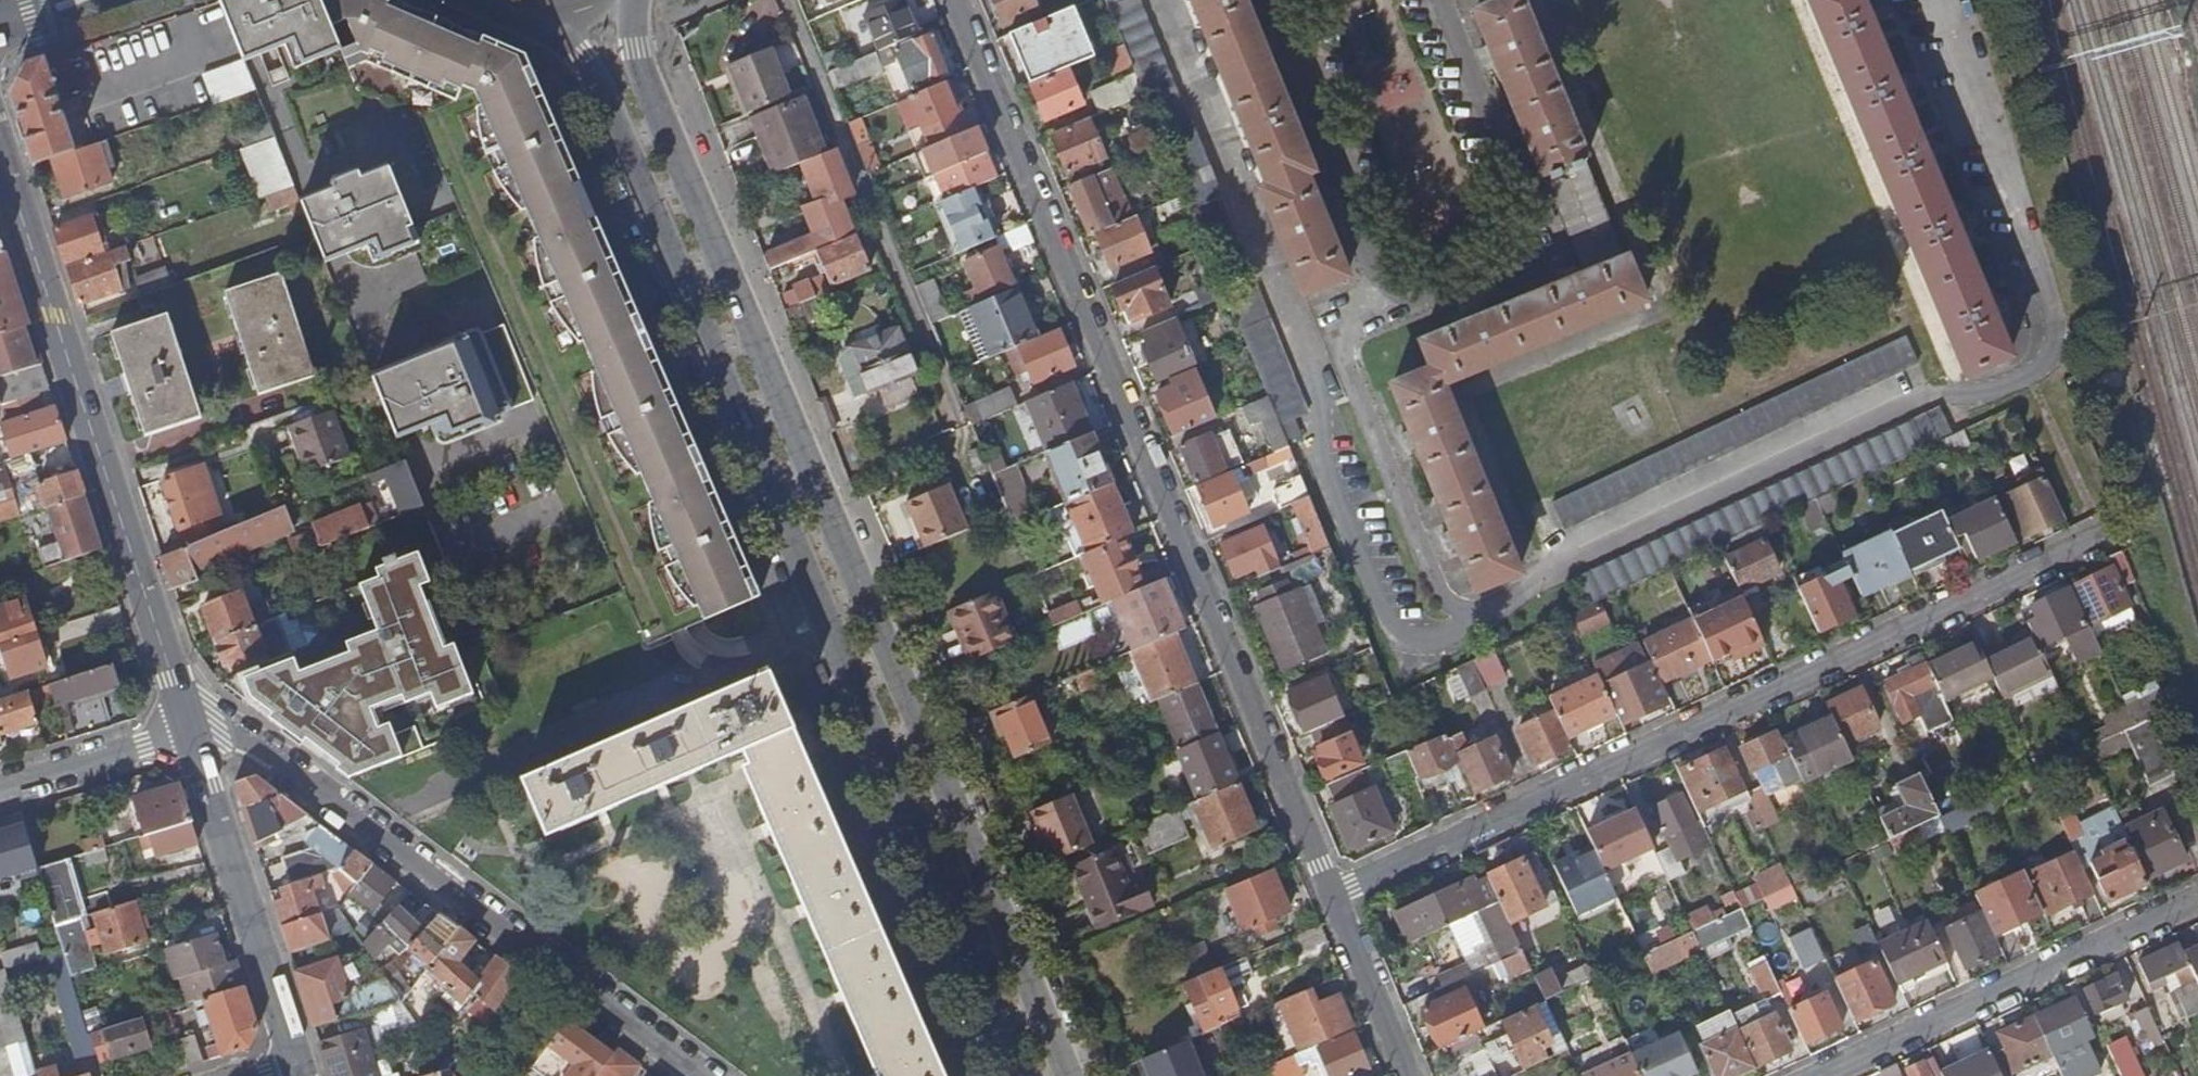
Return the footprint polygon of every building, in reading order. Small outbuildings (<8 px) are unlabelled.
[(218,1),(243,62),(254,57),(283,45),(293,68),(338,52),(324,17),(317,0),(222,0),(218,1)] [(376,102),(345,22),(346,20),(339,0),(317,0),(324,17),(338,52),(354,93),(376,102)] [(753,601),(720,526),(717,528),(702,493),(706,492),(662,395),(659,397),(647,368),(651,367),(604,263),(601,264),(589,236),(592,235),(569,180),(565,182),(549,148),(554,146),(517,63),(478,46),(452,26),(417,10),(379,6),(368,1),(366,6),(353,0),(339,0),(346,20),(345,22),(376,102),(417,118),(455,212),(647,647),(753,601)] [(366,6),(368,1),(379,6),(417,10),(393,0),(353,0),(366,6)] [(1002,24),(1035,10),(1031,0),(992,0),(1002,24)] [(1110,10),(1125,45),(1133,66),(1138,77),(1145,95),(1165,145),(1186,195),(1207,245),(1221,279),(1228,296),(1249,345),(1269,396),(1290,444),(1304,439),(1296,419),(1309,414),(1261,298),(1220,199),(1221,198),(1143,10),(1139,0),(1106,0),(1110,10)] [(1268,187),(1260,190),(1304,295),(1347,277),(1305,176),(1312,173),(1292,121),(1286,107),(1245,7),(1242,0),(1191,0),(1268,187)] [(1520,574),(1442,385),(1644,302),(1626,260),(1624,260),(1584,163),(1586,161),(1519,0),(1499,0),(1500,3),(1474,13),(1543,179),(1545,179),(1550,191),(1586,276),(1581,278),(1567,284),(1481,319),(1467,325),(1421,344),(1432,370),(1392,387),(1411,432),(1417,447),(1452,533),(1458,548),(1476,592),(1520,574)] [(1839,72),(1917,256),(1967,374),(2010,357),(1903,100),(1861,0),(1809,0),(1839,72)] [(862,17),(877,53),(916,36),(900,1),(862,17)] [(1074,37),(1083,33),(1073,8),(1064,12),(1074,37)] [(1064,12),(1008,35),(1018,60),(1027,56),(1037,81),(1093,58),(1083,33),(1074,37),(1064,12)] [(720,526),(753,601),(760,598),(642,331),(610,257),(522,57),(452,26),(478,46),(517,63),(554,146),(549,148),(565,182),(569,180),(592,235),(589,236),(601,264),(604,263),(651,367),(647,368),(659,397),(662,395),(706,492),(702,493),(717,528),(720,526)] [(929,36),(894,51),(910,89),(945,74),(929,36)] [(1110,51),(1104,53),(1113,75),(1133,66),(1125,45),(1110,51)] [(725,67),(745,115),(788,98),(768,50),(725,67)] [(78,98),(70,74),(63,54),(43,60),(23,66),(10,96),(33,166),(51,160),(74,152),(58,104),(78,98)] [(833,91),(881,71),(877,63),(883,60),(880,54),(875,57),(874,55),(827,75),(830,82),(833,91)] [(1027,56),(1018,60),(1028,85),(1037,81),(1027,56)] [(202,79),(211,105),(254,91),(244,64),(202,79)] [(1067,72),(1029,88),(1044,122),(1081,106),(1067,72)] [(1091,98),(1098,115),(1145,95),(1138,77),(1091,98)] [(955,113),(943,84),(908,100),(920,127),(909,133),(918,154),(923,152),(964,133),(955,113)] [(799,165),(815,159),(801,128),(812,124),(801,98),(750,120),(762,149),(760,150),(771,177),(799,165)] [(1286,107),(1292,121),(1302,117),(1296,103),(1286,107)] [(868,144),(858,120),(848,125),(855,142),(858,149),(867,145),(868,144)] [(1088,121),(1050,138),(1066,175),(1103,160),(1088,121)] [(815,159),(825,155),(812,124),(801,128),(815,159)] [(984,155),(973,130),(964,133),(923,152),(932,172),(934,176),(984,155)] [(274,140),(245,150),(264,198),(266,197),(294,188),(274,140)] [(111,184),(100,150),(107,148),(105,141),(74,152),(51,160),(64,199),(111,184)] [(867,145),(858,149),(868,176),(878,172),(867,145)] [(815,252),(853,237),(841,206),(838,198),(853,193),(835,150),(825,155),(815,159),(799,165),(815,206),(801,212),(812,238),(766,257),(769,271),(815,252)] [(926,175),(932,172),(923,152),(918,154),(911,157),(914,164),(920,161),(926,175)] [(984,155),(934,176),(944,201),(980,186),(995,180),(984,155)] [(1095,233),(1111,226),(1103,206),(1122,198),(1110,169),(1068,186),(1089,236),(1095,233)] [(311,199),(300,203),(304,214),(313,236),(324,264),(337,259),(363,248),(370,263),(416,244),(410,229),(386,170),(311,199)] [(944,201),(934,205),(955,256),(993,240),(1001,236),(994,219),(984,223),(978,208),(987,203),(980,186),(944,201)] [(294,188),(266,197),(271,209),(277,207),(278,209),(290,205),(299,202),(298,199),(294,189),(294,188)] [(838,198),(841,206),(855,200),(853,193),(838,198)] [(1103,206),(1111,226),(1130,218),(1122,198),(1103,206)] [(295,217),(304,214),(300,203),(299,202),(290,205),(295,217)] [(1111,226),(1095,233),(1109,268),(1150,251),(1135,217),(1130,218),(1111,226)] [(90,220),(54,231),(65,265),(101,253),(90,220)] [(1001,236),(993,240),(997,247),(999,254),(1010,249),(1011,253),(1034,243),(1027,225),(1001,236)] [(853,237),(815,252),(824,274),(827,273),(833,287),(867,273),(853,237)] [(963,261),(980,301),(1014,286),(999,254),(997,247),(963,261)] [(125,248),(66,268),(78,307),(119,292),(127,289),(123,277),(124,264),(129,262),(125,248)] [(1150,251),(1109,268),(1116,283),(1163,263),(1157,248),(1150,251)] [(4,250),(0,251),(0,334),(29,325),(4,250)] [(1563,274),(1567,284),(1581,278),(1577,268),(1563,274)] [(135,280),(141,298),(177,285),(173,273),(165,276),(163,270),(135,280)] [(1152,271),(1111,288),(1121,311),(1126,310),(1131,323),(1167,307),(1152,271)] [(279,274),(224,292),(257,395),(313,377),(313,375),(316,373),(315,369),(311,370),(279,274)] [(792,289),(799,306),(815,300),(816,299),(827,295),(820,278),(792,289)] [(1194,290),(1201,306),(1228,296),(1221,279),(1194,290)] [(914,288),(930,326),(947,319),(931,281),(914,288)] [(1015,289),(970,308),(992,358),(1006,352),(1037,338),(1015,289)] [(799,306),(786,312),(793,329),(822,317),(823,317),(816,299),(815,300),(799,306)] [(1463,315),(1467,325),(1481,319),(1477,309),(1463,315)] [(1127,325),(1131,323),(1126,310),(1121,311),(1127,325)] [(110,335),(145,438),(201,418),(166,317),(110,335)] [(1173,318),(1152,327),(1157,339),(1152,342),(1142,346),(1157,380),(1193,366),(1173,318)] [(29,325),(0,334),(0,404),(37,392),(49,388),(29,325)] [(383,374),(371,379),(372,382),(378,396),(395,440),(408,435),(429,427),(436,442),(533,403),(502,327),(383,374)] [(1150,336),(1152,342),(1157,339),(1152,327),(1142,331),(1145,338),(1150,336)] [(839,357),(847,380),(907,355),(897,330),(849,349),(851,353),(839,357)] [(1037,338),(1006,352),(1017,376),(1028,372),(1033,384),(1073,367),(1058,330),(1037,338)] [(1907,337),(1554,502),(1567,530),(1920,364),(1907,337)] [(907,355),(847,380),(855,400),(879,389),(883,387),(886,395),(907,386),(904,379),(907,377),(915,374),(907,355)] [(1214,419),(1193,369),(1169,379),(1172,387),(1157,392),(1174,435),(1214,419)] [(911,386),(907,377),(904,379),(907,386),(886,395),(883,387),(879,389),(883,398),(886,407),(914,395),(911,386)] [(372,382),(347,391),(353,406),(378,396),(372,382)] [(1090,434),(1068,384),(1026,402),(1047,453),(1090,434)] [(1015,405),(1008,389),(963,407),(970,422),(971,424),(1015,405)] [(59,419),(47,423),(44,411),(37,392),(0,404),(0,419),(13,459),(30,453),(67,441),(59,419)] [(1269,396),(1244,406),(1251,423),(1263,419),(1276,452),(1290,447),(1269,396)] [(1939,408),(1577,577),(1590,605),(1620,590),(1669,568),(1719,545),(1768,521),(1801,506),(1817,498),(1834,491),(1867,475),(1915,452),(1943,439),(1952,435),(1939,408)] [(331,414),(289,429),(306,477),(348,461),(331,414)] [(1952,435),(1943,439),(1949,453),(1971,443),(1964,429),(1952,435)] [(1212,438),(1225,470),(1242,464),(1228,431),(1212,438)] [(1417,447),(1411,432),(1401,437),(1407,451),(1417,447)] [(1110,483),(1090,434),(1047,453),(1045,454),(1066,503),(1110,483)] [(1180,446),(1195,483),(1225,470),(1212,438),(1210,434),(1180,446)] [(1233,474),(1197,488),(1212,526),(1248,511),(1244,502),(1257,497),(1248,476),(1294,456),(1290,447),(1276,452),(1231,471),(1233,474)] [(2033,448),(2017,455),(2022,467),(2039,460),(2033,448)] [(39,482),(30,453),(13,459),(3,463),(20,515),(31,511),(23,488),(39,482)] [(3,463),(0,464),(0,521),(20,515),(3,463)] [(404,463),(370,477),(374,487),(384,478),(386,478),(402,516),(422,507),(404,463)] [(161,481),(185,549),(223,534),(217,516),(218,516),(201,467),(161,481)] [(84,495),(77,471),(39,482),(23,488),(31,511),(46,507),(84,495)] [(1233,474),(1231,471),(1196,485),(1197,488),(1233,474)] [(1310,496),(1301,474),(1297,475),(1299,479),(1293,481),(1292,478),(1280,483),(1281,486),(1273,489),(1273,490),(1280,509),(1292,504),(1310,496)] [(2026,535),(2066,518),(2047,478),(2008,495),(2026,535)] [(1132,534),(1110,483),(1066,503),(1088,553),(1122,538),(1132,534)] [(948,487),(906,505),(925,551),(968,534),(948,487)] [(1841,506),(1834,491),(1817,498),(1824,514),(1841,506)] [(102,547),(84,495),(46,507),(59,543),(40,549),(46,565),(102,547)] [(1310,496),(1292,504),(1310,547),(1277,561),(1262,528),(1221,545),(1235,578),(1256,569),(1260,577),(1331,546),(1310,496)] [(1817,498),(1801,506),(1813,531),(1829,524),(1824,514),(1817,498)] [(1951,522),(1959,537),(1966,534),(1968,539),(1977,559),(2016,541),(1997,501),(1951,522)] [(185,549),(161,558),(172,591),(197,581),(195,575),(293,535),(291,530),(293,530),(290,522),(293,521),(290,515),(296,513),(294,506),(285,510),(274,514),(223,534),(185,549)] [(288,540),(295,557),(339,540),(360,532),(374,527),(366,506),(308,528),(309,532),(288,540)] [(1893,532),(1910,571),(1960,549),(1942,509),(1893,532)] [(1861,594),(1910,571),(1893,532),(1844,555),(1844,556),(1845,559),(1853,576),(1861,594)] [(1458,548),(1452,533),(1441,537),(1447,552),(1458,548)] [(1966,534),(1959,537),(1961,543),(1968,539),(1966,534)] [(1144,588),(1122,538),(1088,553),(1082,555),(1101,599),(1103,605),(1113,600),(1144,588)] [(1740,589),(1753,619),(1772,610),(1763,590),(1769,588),(1764,578),(1779,572),(1764,540),(1725,559),(1740,589)] [(2122,551),(2108,557),(2113,567),(2122,587),(2130,583),(2134,581),(2122,551)] [(291,655),(234,677),(231,678),(225,686),(348,779),(401,758),(388,725),(377,729),(369,710),(401,697),(404,705),(429,695),(435,710),(471,696),(452,646),(442,650),(418,588),(428,584),(416,554),(374,571),(377,579),(358,586),(375,632),(344,644),(347,654),(298,673),(291,655)] [(1800,589),(1820,633),(1854,616),(1839,583),(1853,576),(1845,559),(1823,570),(1814,574),(1817,581),(1800,589)] [(1821,565),(1794,578),(1800,589),(1817,581),(1814,574),(1823,570),(1821,565)] [(2090,626),(2096,640),(2138,620),(2122,587),(2113,567),(2071,587),(2089,624),(2090,626)] [(1144,588),(1113,600),(1127,634),(1134,631),(1140,648),(1175,633),(1185,629),(1163,579),(1144,588)] [(2087,625),(2068,588),(2032,605),(2038,617),(2028,622),(2034,634),(2040,647),(2049,642),(2067,634),(2069,640),(2077,657),(2085,659),(2101,651),(2096,640),(2090,626),(2089,624),(2087,625)] [(1711,658),(1713,661),(1729,653),(1762,638),(1753,619),(1740,589),(1690,613),(1693,619),(1708,651),(1711,658)] [(1257,607),(1283,670),(1313,658),(1324,653),(1299,590),(1287,596),(1257,607)] [(240,594),(202,609),(214,641),(215,645),(254,629),(253,626),(240,594)] [(992,595),(951,612),(972,661),(1013,644),(992,595)] [(1048,616),(1053,626),(1093,609),(1103,605),(1101,599),(1093,603),(1091,597),(1048,616)] [(24,598),(0,605),(0,637),(2,642),(35,631),(24,598)] [(1575,616),(1583,633),(1608,621),(1600,604),(1575,616)] [(276,617),(291,655),(306,649),(295,621),(287,624),(283,614),(276,617)] [(254,629),(215,645),(225,667),(229,665),(234,677),(291,655),(276,617),(253,626),(254,629)] [(1693,619),(1644,641),(1663,680),(1711,658),(1708,651),(1693,619)] [(46,665),(35,631),(2,642),(12,676),(46,665)] [(1196,684),(1175,633),(1140,648),(1129,652),(1151,703),(1159,700),(1196,684)] [(2034,634),(1985,657),(1994,677),(2004,698),(2053,675),(2040,647),(2034,634)] [(2067,634),(2049,642),(2052,649),(2069,640),(2067,634)] [(1762,638),(1729,653),(1732,660),(1765,645),(1762,638)] [(1929,666),(1945,700),(1994,677),(1985,657),(1978,643),(1929,666)] [(1641,663),(1647,660),(1639,644),(1624,651),(1634,672),(1643,667),(1641,663)] [(1501,667),(1494,650),(1472,660),(1480,677),(1501,667)] [(1618,715),(1622,724),(1667,703),(1647,660),(1641,663),(1643,667),(1634,672),(1624,651),(1603,661),(1594,665),(1599,675),(1618,715)] [(1953,721),(1923,658),(1908,665),(1911,670),(1886,682),(1906,725),(1921,718),(1928,733),(1953,721)] [(1480,677),(1472,660),(1451,670),(1456,681),(1463,678),(1470,694),(1472,697),(1486,690),(1480,677)] [(122,691),(113,663),(49,684),(53,697),(65,732),(75,730),(66,702),(102,690),(104,697),(122,691)] [(545,836),(742,749),(750,767),(743,770),(877,1075),(944,1075),(764,667),(754,671),(756,676),(520,781),(545,836)] [(1094,668),(1085,672),(1091,688),(1101,684),(1094,668)] [(1456,681),(1451,670),(1447,672),(1459,699),(1470,694),(1463,678),(1456,681)] [(1085,672),(1074,677),(1080,692),(1091,688),(1085,672)] [(1556,711),(1569,738),(1618,715),(1599,675),(1550,698),(1556,711)] [(1324,678),(1288,693),(1305,733),(1341,717),(1324,678)] [(2176,683),(2127,705),(2136,723),(2148,717),(2185,701),(2187,700),(2179,681),(2176,683)] [(33,703),(53,697),(49,684),(0,700),(0,733),(12,730),(39,721),(33,703)] [(1196,684),(1159,700),(1181,749),(1217,733),(1196,684)] [(1832,716),(1850,756),(1858,753),(1852,739),(1879,726),(1862,688),(1826,705),(1832,716)] [(1030,696),(994,711),(1005,735),(1016,762),(1051,747),(1030,696)] [(994,711),(989,713),(999,738),(1005,735),(994,711)] [(1569,738),(1556,711),(1520,728),(1537,765),(1573,748),(1569,738)] [(1832,716),(1784,739),(1790,752),(1803,779),(1803,781),(1851,759),(1850,756),(1832,716)] [(2150,780),(2172,770),(2148,717),(2136,723),(2089,745),(2096,760),(2133,743),(2150,780)] [(1343,718),(1313,730),(1320,747),(1314,750),(1326,779),(1361,764),(1343,718)] [(419,724),(400,730),(407,753),(426,746),(419,724)] [(1460,761),(1475,793),(1513,775),(1496,738),(1470,750),(1464,753),(1461,745),(1466,743),(1461,731),(1449,737),(1460,761)] [(1238,784),(1217,733),(1181,749),(1176,751),(1198,801),(1238,784)] [(1803,779),(1790,752),(1786,753),(1777,733),(1742,749),(1753,772),(1755,771),(1762,786),(1748,793),(1751,798),(1756,809),(1760,818),(1764,826),(1764,827),(1779,820),(1767,795),(1803,779)] [(1447,734),(1407,750),(1419,780),(1429,775),(1460,761),(1449,737),(1447,734)] [(1461,745),(1464,753),(1470,750),(1466,743),(1461,745)] [(1701,820),(1702,821),(1708,819),(1751,798),(1748,793),(1748,792),(1726,747),(1678,771),(1701,820)] [(1457,801),(1475,793),(1460,761),(1429,775),(1434,785),(1443,781),(1442,778),(1445,777),(1457,801)] [(1355,848),(1394,831),(1367,768),(1328,784),(1337,805),(1332,807),(1346,844),(1355,848)] [(1939,815),(1920,775),(1891,789),(1901,809),(1881,819),(1890,839),(1916,826),(1939,815)] [(312,820),(255,777),(235,784),(255,846),(298,824),(304,830),(312,820)] [(1256,828),(1238,784),(1198,801),(1192,803),(1211,847),(1256,828)] [(191,820),(180,785),(135,799),(146,834),(191,820)] [(1657,854),(1670,880),(1685,873),(1678,859),(1712,843),(1706,829),(1702,821),(1701,820),(1696,823),(1682,793),(1651,807),(1658,821),(1653,823),(1661,839),(1668,836),(1673,846),(1657,854)] [(1647,834),(1628,794),(1609,803),(1628,843),(1635,840),(1647,834)] [(1071,797),(1031,813),(1052,864),(1092,847),(1071,797)] [(2165,815),(2156,819),(2154,813),(2145,817),(2143,813),(2145,812),(2141,803),(2118,814),(2139,860),(2147,877),(2186,860),(2174,834),(2183,830),(2176,817),(2168,821),(2165,815)] [(2135,862),(2139,860),(2118,814),(2116,809),(2079,826),(2069,806),(2057,812),(2075,851),(2076,853),(2086,848),(2109,899),(2145,883),(2135,862)] [(1760,818),(1756,809),(1748,813),(1755,830),(1764,826),(1760,818)] [(1166,814),(1136,828),(1148,855),(1178,842),(1166,814)] [(1702,821),(1706,829),(1711,826),(1708,819),(1702,821)] [(146,834),(140,836),(147,856),(198,840),(191,820),(146,834)] [(0,831),(0,878),(23,871),(25,878),(40,873),(39,867),(25,823),(0,831)] [(1923,841),(1916,826),(1890,839),(1897,854),(1923,841)] [(340,870),(355,852),(330,833),(318,850),(317,848),(283,858),(292,886),(309,881),(338,873),(340,870)] [(1647,834),(1635,840),(1641,852),(1654,847),(1647,834)] [(105,847),(85,853),(89,865),(108,858),(105,847)] [(1571,863),(1596,851),(1594,847),(1569,859),(1571,863)] [(1086,904),(1097,929),(1151,906),(1142,882),(1127,888),(1112,851),(1072,869),(1081,892),(1086,891),(1090,902),(1086,904)] [(1617,896),(1596,851),(1571,863),(1569,859),(1554,865),(1578,914),(1617,896)] [(2045,915),(2094,893),(2076,853),(2075,851),(2026,874),(2044,912),(2045,915)] [(367,919),(395,882),(355,852),(340,870),(357,886),(338,911),(352,930),(362,944),(378,927),(367,919)] [(1537,853),(1523,859),(1544,905),(1549,916),(1564,909),(1537,853)] [(84,916),(86,915),(68,858),(39,867),(40,873),(56,924),(76,918),(84,916)] [(1523,859),(1488,876),(1500,902),(1509,921),(1544,905),(1523,859)] [(1786,873),(1791,884),(1815,873),(1809,862),(1786,873)] [(1759,886),(1764,897),(1791,884),(1786,873),(1781,863),(1754,875),(1759,886)] [(1290,910),(1272,870),(1226,890),(1243,930),(1255,925),(1259,935),(1274,928),(1270,918),(1290,910)] [(1994,934),(2044,912),(2026,874),(2025,872),(1976,895),(1994,934)] [(1398,913),(1411,943),(1481,911),(1500,902),(1488,876),(1477,882),(1475,878),(1398,913)] [(1634,932),(1644,954),(1664,945),(1647,906),(1646,907),(1632,876),(1616,883),(1637,930),(1634,932)] [(320,916),(309,881),(292,886),(281,890),(284,899),(273,902),(282,928),(320,916)] [(1791,884),(1764,897),(1768,904),(1773,902),(1776,908),(1797,898),(1791,884)] [(1737,897),(1742,909),(1764,897),(1759,886),(1737,897)] [(150,940),(137,900),(96,912),(101,927),(93,929),(97,943),(105,941),(108,953),(150,940)] [(1500,902),(1481,911),(1497,945),(1484,951),(1485,955),(1439,976),(1445,987),(1495,964),(1523,951),(1509,921),(1500,902)] [(378,927),(362,944),(366,951),(373,960),(391,939),(389,937),(392,934),(408,948),(424,931),(438,915),(425,904),(411,919),(397,906),(378,927)] [(1687,917),(1694,931),(1727,915),(1724,909),(1713,914),(1712,911),(1705,908),(1687,917)] [(1694,931),(1699,945),(1749,921),(1742,909),(1727,915),(1694,931)] [(320,916),(327,938),(352,930),(338,911),(320,916)] [(226,928),(222,914),(177,928),(178,931),(181,942),(216,932),(226,928)] [(2000,953),(1981,914),(1947,930),(1953,942),(1959,954),(1966,969),(2000,953)] [(89,929),(84,916),(76,918),(79,932),(89,929)] [(327,938),(320,916),(282,928),(291,955),(329,943),(327,938)] [(91,971),(79,932),(76,918),(56,924),(64,950),(72,976),(78,975),(91,971)] [(424,931),(408,948),(429,969),(458,930),(449,923),(435,942),(424,931)] [(1946,960),(1929,923),(1880,945),(1881,948),(1897,984),(1946,960)] [(1866,955),(1881,948),(1880,945),(1870,924),(1855,931),(1866,955)] [(1825,956),(1811,927),(1790,937),(1804,968),(1826,959),(1825,956)] [(463,957),(475,942),(458,930),(429,969),(449,988),(447,992),(462,1006),(472,995),(495,1013),(522,978),(497,959),(485,974),(463,957)] [(163,935),(166,947),(181,942),(178,931),(163,935)] [(1664,945),(1644,954),(1652,973),(1696,952),(1701,949),(1699,945),(1694,931),(1664,945)] [(225,961),(216,932),(181,942),(166,947),(165,948),(175,979),(181,977),(189,1003),(203,998),(245,986),(236,958),(225,961)] [(1959,954),(1953,942),(1949,945),(1954,956),(1959,954)] [(2192,965),(2187,954),(2181,943),(2141,962),(2151,984),(2154,990),(2169,984),(2166,977),(2179,971),(2192,965)] [(39,944),(3,955),(7,967),(31,960),(43,957),(39,944)] [(1199,977),(1215,971),(1203,944),(1187,950),(1199,977)] [(1700,961),(1706,959),(1701,949),(1696,952),(1700,961)] [(2187,954),(2192,965),(2197,979),(2197,949),(2187,954)] [(72,976),(64,950),(51,954),(43,957),(31,960),(33,968),(52,962),(58,981),(72,976)] [(1523,951),(1495,964),(1503,980),(1531,967),(1523,951)] [(1830,966),(1841,961),(1836,951),(1825,956),(1826,959),(1830,966)] [(349,956),(336,960),(345,989),(358,985),(349,956)] [(1249,956),(1221,968),(1230,991),(1241,986),(1238,979),(1255,972),(1249,956)] [(1722,992),(1706,959),(1700,961),(1707,975),(1706,975),(1716,995),(1722,992)] [(297,973),(315,1029),(403,1002),(385,977),(358,985),(345,989),(336,960),(297,973)] [(1836,979),(1849,973),(1843,960),(1841,961),(1830,966),(1836,979)] [(1781,992),(1767,961),(1751,969),(1766,999),(1781,992)] [(1836,979),(1855,1020),(1893,1002),(1873,962),(1849,973),(1836,979)] [(1542,990),(1546,1000),(1595,977),(1590,964),(1556,979),(1552,971),(1536,978),(1542,990)] [(2179,971),(2187,988),(2174,994),(2183,1016),(2188,1014),(2189,1015),(2197,1011),(2197,979),(2192,965),(2179,971)] [(7,967),(0,970),(0,1037),(3,1047),(8,1046),(29,1039),(7,967)] [(1184,984),(1205,1035),(1228,1025),(1224,1017),(1249,1007),(1241,986),(1230,991),(1221,968),(1215,971),(1199,977),(1184,984)] [(2174,994),(2187,988),(2179,971),(2166,977),(2169,984),(2174,994)] [(83,988),(78,975),(72,976),(77,990),(83,988)] [(2119,975),(2087,989),(2098,1014),(2130,999),(2119,975)] [(258,1026),(245,986),(203,998),(222,1055),(251,1047),(258,1026)] [(1476,1033),(1484,1029),(1465,989),(1423,1008),(1442,1049),(1444,1048),(1476,1033)] [(1309,990),(1266,1008),(1277,1034),(1291,1028),(1301,1052),(1329,1040),(1328,1036),(1352,1026),(1339,996),(1316,1006),(1309,990)] [(1546,1000),(1542,990),(1518,1001),(1523,1011),(1546,1000)] [(1789,1009),(1805,1044),(1841,1026),(1826,991),(1810,999),(1804,1002),(1789,1009)] [(2035,1017),(2053,1055),(2063,1075),(2090,1075),(2102,1070),(2087,1038),(2095,1035),(2077,997),(2035,1017)] [(1569,1049),(1546,1000),(1523,1011),(1497,1023),(1504,1036),(1492,1042),(1496,1051),(1501,1048),(1508,1046),(1510,1051),(1520,1072),(1548,1059),(1533,1028),(1543,1024),(1557,1055),(1569,1049)] [(1761,1020),(1765,1018),(1758,1003),(1754,1005),(1761,1020)] [(1739,1029),(1757,1068),(1792,1051),(1775,1013),(1765,1018),(1761,1020),(1754,1005),(1740,1011),(1737,1007),(1732,1009),(1734,1014),(1732,1015),(1739,1029)] [(2164,1033),(2151,1006),(2130,1016),(2137,1032),(2146,1028),(2150,1039),(2164,1033)] [(97,1008),(83,1012),(87,1024),(90,1034),(93,1034),(104,1030),(97,1008)] [(190,1065),(182,1039),(171,1009),(159,1012),(168,1042),(167,1042),(175,1070),(190,1065)] [(1702,1046),(1713,1071),(1718,1069),(1722,1075),(1739,1075),(1757,1068),(1739,1029),(1732,1015),(1732,1013),(1719,1019),(1699,1028),(1707,1044),(1702,1046)] [(151,1045),(142,1017),(104,1030),(93,1034),(99,1052),(102,1061),(151,1045)] [(2053,1055),(2035,1017),(2000,1033),(2007,1049),(2002,1052),(2012,1074),(2053,1055)] [(549,1046),(532,1069),(542,1075),(598,1075),(613,1056),(567,1022),(549,1046)] [(99,1052),(93,1034),(90,1034),(87,1024),(73,1029),(82,1057),(99,1052)] [(320,1044),(330,1075),(374,1075),(359,1031),(320,1044)] [(532,1069),(549,1046),(526,1031),(504,1060),(519,1072),(516,1075),(527,1075),(532,1069)] [(1632,1056),(1641,1075),(1692,1075),(1699,1073),(1680,1032),(1632,1056)] [(206,1061),(197,1033),(182,1039),(190,1065),(206,1061)] [(1318,1049),(1330,1075),(1351,1075),(1370,1068),(1355,1033),(1318,1049)] [(1476,1033),(1444,1048),(1452,1065),(1484,1050),(1476,1033)] [(2109,1046),(2123,1075),(2146,1075),(2127,1037),(2109,1046)] [(29,1039),(8,1046),(18,1075),(38,1070),(29,1039)] [(1149,1075),(1203,1075),(1188,1042),(1143,1061),(1149,1075)] [(1508,1046),(1501,1048),(1504,1054),(1510,1051),(1508,1046)] [(641,1066),(618,1049),(613,1056),(598,1075),(633,1075),(641,1066)] [(1942,1072),(1943,1075),(2003,1075),(1991,1049),(1968,1060),(1942,1072)] [(1632,1056),(1631,1055),(1584,1075),(1641,1075),(1632,1056)] [(1942,1072),(1935,1057),(1908,1069),(1911,1075),(1943,1075),(1942,1072)] [(1901,1072),(1898,1064),(1881,1072),(1883,1075),(1902,1075),(1901,1072)] [(62,1075),(59,1066),(39,1072),(40,1075),(62,1075)] [(457,1066),(444,1071),(446,1075),(460,1075),(457,1066)] [(62,1075),(79,1075),(90,1073),(89,1067),(62,1075)]
